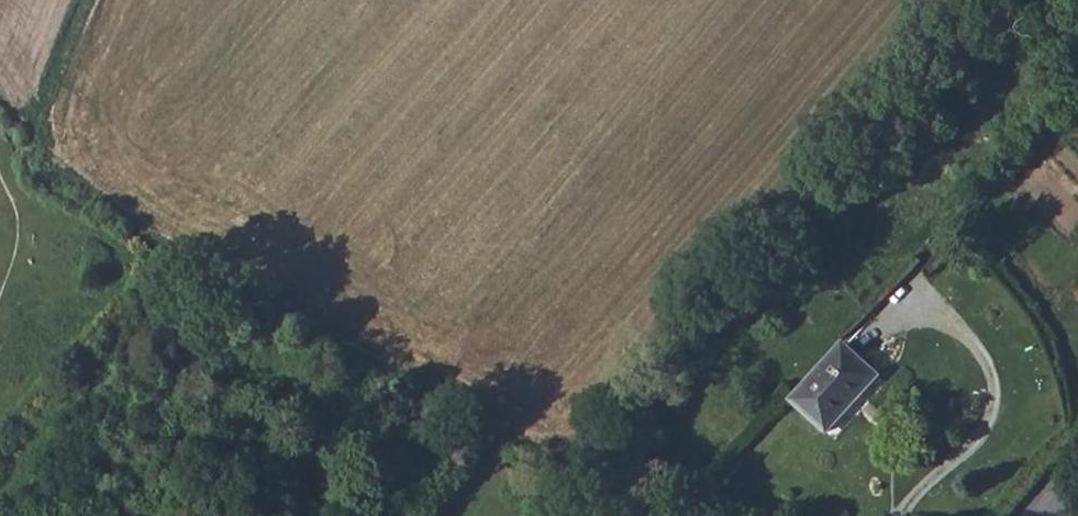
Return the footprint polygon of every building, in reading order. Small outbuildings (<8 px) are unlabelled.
[(803,410),(838,441),(888,384),(853,353),(803,410)] [(325,515),(351,515),(336,503),(325,515)]
